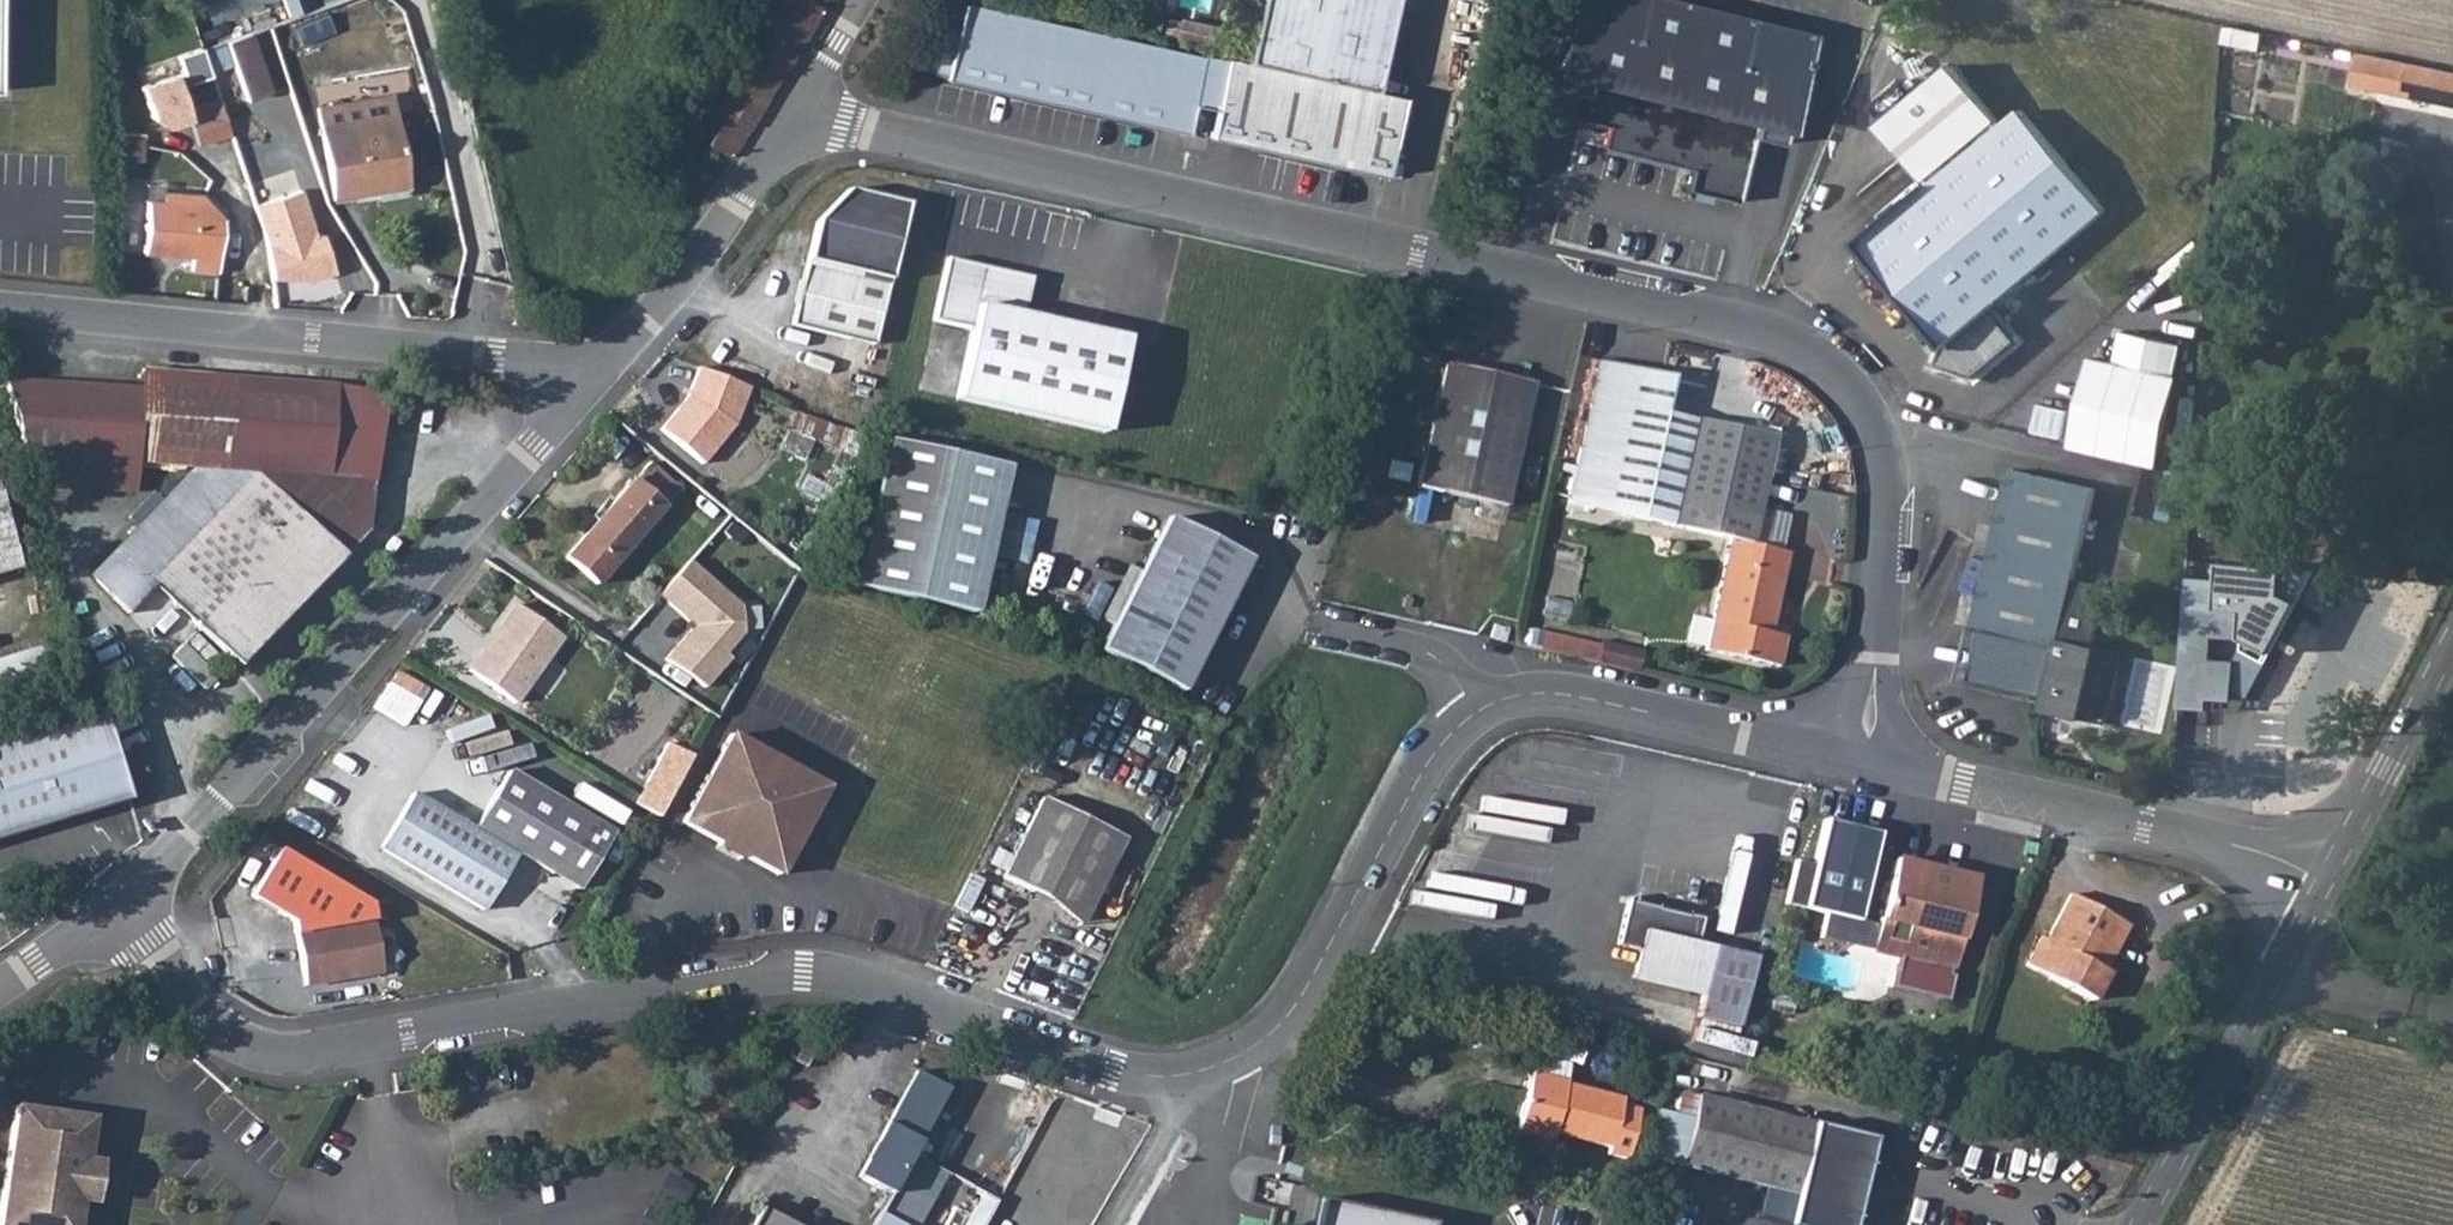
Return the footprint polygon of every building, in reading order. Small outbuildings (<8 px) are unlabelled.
[(750,49),(783,69),(821,8),(809,0),(780,0),(750,49)] [(1402,96),(1373,90),(1394,0),(1258,0),(1244,61),(1227,57),(1220,87),(1215,108),(1209,135),(1385,175),(1402,96)] [(1638,0),(1571,0),(1550,94),(1580,101),(1575,125),(1602,131),(1597,152),(1686,172),(1682,192),(1734,204),(1749,139),(1778,145),(1782,128),(1803,37),(1638,0)] [(1203,55),(962,1),(956,26),(940,23),(916,57),(920,61),(924,66),(930,70),(935,73),(941,75),(945,76),(1186,130),(1192,102),(1197,82),(1203,55)] [(1171,41),(1211,51),(1216,27),(1177,18),(1171,41)] [(2258,51),(2262,32),(2226,24),(2222,43),(2258,51)] [(270,90),(249,31),(224,40),(245,99),(270,90)] [(783,69),(750,49),(707,120),(716,126),(706,142),(730,157),(783,69)] [(2359,53),(2353,85),(2452,106),(2452,72),(2399,61),(2359,53)] [(1954,64),(1880,125),(1931,186),(1862,243),(1946,345),(1939,363),(1973,377),(2017,340),(1990,308),(2107,210),(2023,109),(2004,125),(1954,64)] [(1197,82),(1192,102),(1215,108),(1220,87),(1197,82)] [(406,184),(390,94),(317,107),(320,126),(324,149),(332,199),(377,191),(377,189),(406,184)] [(185,108),(197,145),(230,134),(218,97),(185,108)] [(302,129),(306,152),(324,149),(320,126),(302,129)] [(379,199),(407,194),(406,184),(377,189),(377,191),(379,199)] [(814,224),(790,325),(873,344),(906,204),(846,190),(814,224)] [(201,194),(162,191),(161,201),(145,200),(141,251),(168,253),(168,245),(191,247),(191,254),(190,269),(217,271),(221,216),(201,194)] [(265,246),(271,281),(311,283),(333,275),(321,235),(315,236),(300,191),(252,207),(265,246)] [(168,245),(168,253),(191,254),(191,247),(168,245)] [(1022,315),(1031,277),(947,258),(933,319),(972,328),(956,398),(1104,431),(1125,338),(1022,315)] [(2185,344),(2124,331),(2118,361),(2179,375),(2185,344)] [(2152,463),(2163,466),(2182,377),(2092,358),(2073,446),(2152,463)] [(1730,538),(1749,542),(1757,507),(1773,435),(1665,411),(1673,376),(1600,360),(1568,502),(1730,538)] [(1505,505),(1533,382),(1445,362),(1418,485),(1505,505)] [(686,399),(659,432),(702,466),(735,428),(750,388),(696,369),(686,399)] [(140,388),(3,377),(34,481),(134,489),(136,460),(193,465),(89,572),(128,610),(154,583),(237,664),(368,529),(373,479),(388,390),(141,370),(140,388)] [(811,438),(821,442),(854,455),(856,450),(861,435),(805,413),(797,433),(787,429),(785,435),(782,441),(806,450),(810,440),(811,438)] [(1008,465),(890,438),(857,584),(975,611),(1008,465)] [(596,583),(679,489),(648,461),(565,555),(596,583)] [(2163,466),(2152,463),(2140,513),(2156,517),(2167,467),(2163,466)] [(2077,579),(2097,490),(2011,470),(1985,585),(1975,627),(1983,629),(1972,677),(2010,687),(2049,695),(2046,709),(2106,723),(2123,652),(2095,645),(2109,586),(2077,579)] [(20,564),(0,496),(0,571),(20,564)] [(997,556),(1034,562),(1044,508),(1006,502),(997,556)] [(1788,515),(1757,507),(1749,542),(1781,550),(1788,515)] [(1180,691),(1249,558),(1169,516),(1100,649),(1180,691)] [(1784,635),(1769,632),(1787,551),(1781,550),(1749,542),(1730,538),(1705,649),(1777,665),(1784,635)] [(758,630),(691,561),(657,600),(692,631),(664,661),(704,692),(758,630)] [(562,637),(516,604),(501,626),(504,628),(488,651),(484,649),(469,670),(514,703),(562,637)] [(2246,611),(2185,607),(2177,710),(2242,715),(2269,663),(2242,649),(2235,663),(2213,661),(2215,638),(2244,640),(2246,611)] [(1505,640),(1509,628),(1495,624),(1491,636),(1505,640)] [(504,628),(501,626),(484,649),(488,651),(504,628)] [(43,644),(0,657),(0,692),(53,676),(43,644)] [(399,670),(380,709),(412,725),(432,685),(399,670)] [(448,698),(434,724),(497,760),(511,735),(448,698)] [(0,744),(0,838),(129,800),(103,714),(0,744)] [(730,734),(682,822),(778,874),(826,786),(730,734)] [(670,741),(637,803),(663,817),(696,754),(670,741)] [(415,789),(380,847),(484,910),(519,852),(580,888),(613,832),(509,770),(476,826),(415,789)] [(1080,923),(1123,838),(1043,797),(1003,877),(1061,907),(1080,923)] [(1857,924),(1877,834),(1824,823),(1804,913),(1857,924)] [(380,962),(372,917),(370,902),(280,848),(252,895),(293,920),(304,985),(360,975),(359,966),(380,962)] [(1976,878),(1894,859),(1878,929),(1873,947),(1873,949),(1900,956),(1893,986),(1947,999),(1953,974),(1950,973),(1951,968),(1954,968),(1976,878)] [(2127,923),(2070,893),(2046,939),(2041,936),(2025,964),(2092,999),(2107,971),(2103,969),(2096,965),(2106,947),(2112,951),(2127,923)] [(1737,1028),(1754,955),(1696,941),(1702,916),(1627,898),(1616,943),(1638,948),(1631,979),(1700,995),(1695,1018),(1737,1028)] [(2096,965),(2103,969),(2112,951),(2106,947),(2096,965)] [(359,966),(360,975),(382,971),(380,962),(359,966)] [(1791,1014),(1795,998),(1764,990),(1760,1006),(1791,1014)] [(1569,1063),(1540,1057),(1536,1074),(1565,1081),(1569,1063)] [(947,1089),(916,1072),(887,1124),(919,1142),(947,1089)] [(1536,1074),(1530,1073),(1516,1134),(1543,1140),(1545,1131),(1553,1134),(1609,1147),(1607,1154),(1627,1159),(1639,1108),(1620,1104),(1622,1097),(1565,1084),(1565,1081),(1536,1074)] [(1697,1095),(1680,1090),(1662,1160),(1680,1164),(1796,1193),(1788,1224),(1852,1224),(1874,1138),(1814,1123),(1697,1095)] [(81,1198),(86,1161),(92,1116),(14,1105),(0,1202),(0,1224),(77,1224),(81,1198)] [(919,1142),(887,1124),(855,1181),(888,1199),(912,1155),(919,1142)] [(1543,1140),(1551,1142),(1553,1134),(1545,1131),(1543,1140)] [(912,1155),(888,1199),(881,1213),(906,1224),(922,1224),(947,1177),(912,1155)] [(86,1161),(81,1198),(94,1200),(99,1163),(86,1161)] [(1320,1199),(1314,1224),(1432,1224),(1432,1223),(1320,1199)] [(760,1208),(751,1224),(792,1224),(760,1208)]
